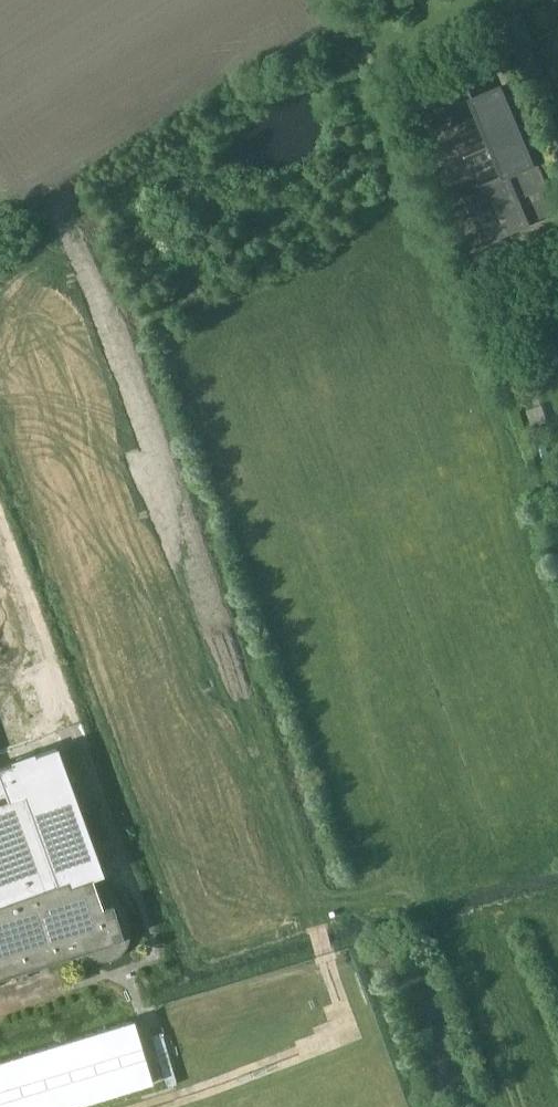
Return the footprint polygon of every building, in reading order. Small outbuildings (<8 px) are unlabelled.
[(520,12),(498,22),(510,50),(533,40),(520,12)] [(479,184),(478,184),(464,190),(486,241),(554,212),(549,199),(546,201),(541,189),(550,185),(539,159),(532,162),(500,87),(471,99),(504,177),(480,187),(479,184)] [(131,937),(132,930),(132,928),(131,926),(131,924),(131,922),(130,920),(130,918),(129,916),(129,914),(128,912),(127,910),(127,908),(126,907),(125,905),(124,903),(123,902),(122,900),(121,899),(120,897),(119,896),(117,895),(116,894),(113,891),(111,889),(109,888),(106,886),(104,886),(104,887),(97,889),(93,879),(104,875),(58,749),(59,749),(60,749),(60,748),(61,748),(62,747),(62,746),(63,746),(63,745),(64,745),(64,744),(64,743),(64,742),(65,742),(65,741),(65,740),(64,739),(64,738),(64,737),(63,736),(63,735),(62,735),(62,734),(61,734),(61,733),(60,733),(59,732),(58,732),(57,732),(56,732),(55,732),(54,732),(53,732),(52,733),(42,736),(40,732),(40,731),(40,730),(40,729),(41,728),(43,725),(44,724),(44,723),(45,721),(45,720),(44,719),(32,686),(19,691),(0,698),(0,979),(69,957),(68,956),(68,951),(75,952),(78,953),(81,954),(82,954),(86,956),(89,958),(91,959),(94,960),(96,960),(98,960),(100,961),(103,961),(105,961),(107,961),(110,960),(111,960),(112,960),(113,960),(115,959),(116,959),(117,958),(118,958),(120,957),(121,956),(123,954),(124,953),(125,952),(126,950),(127,949),(128,947),(129,946),(130,944),(130,943),(131,941),(131,939),(131,937)] [(169,1010),(0,1062),(0,1106),(77,1106),(189,1073),(169,1010)]
